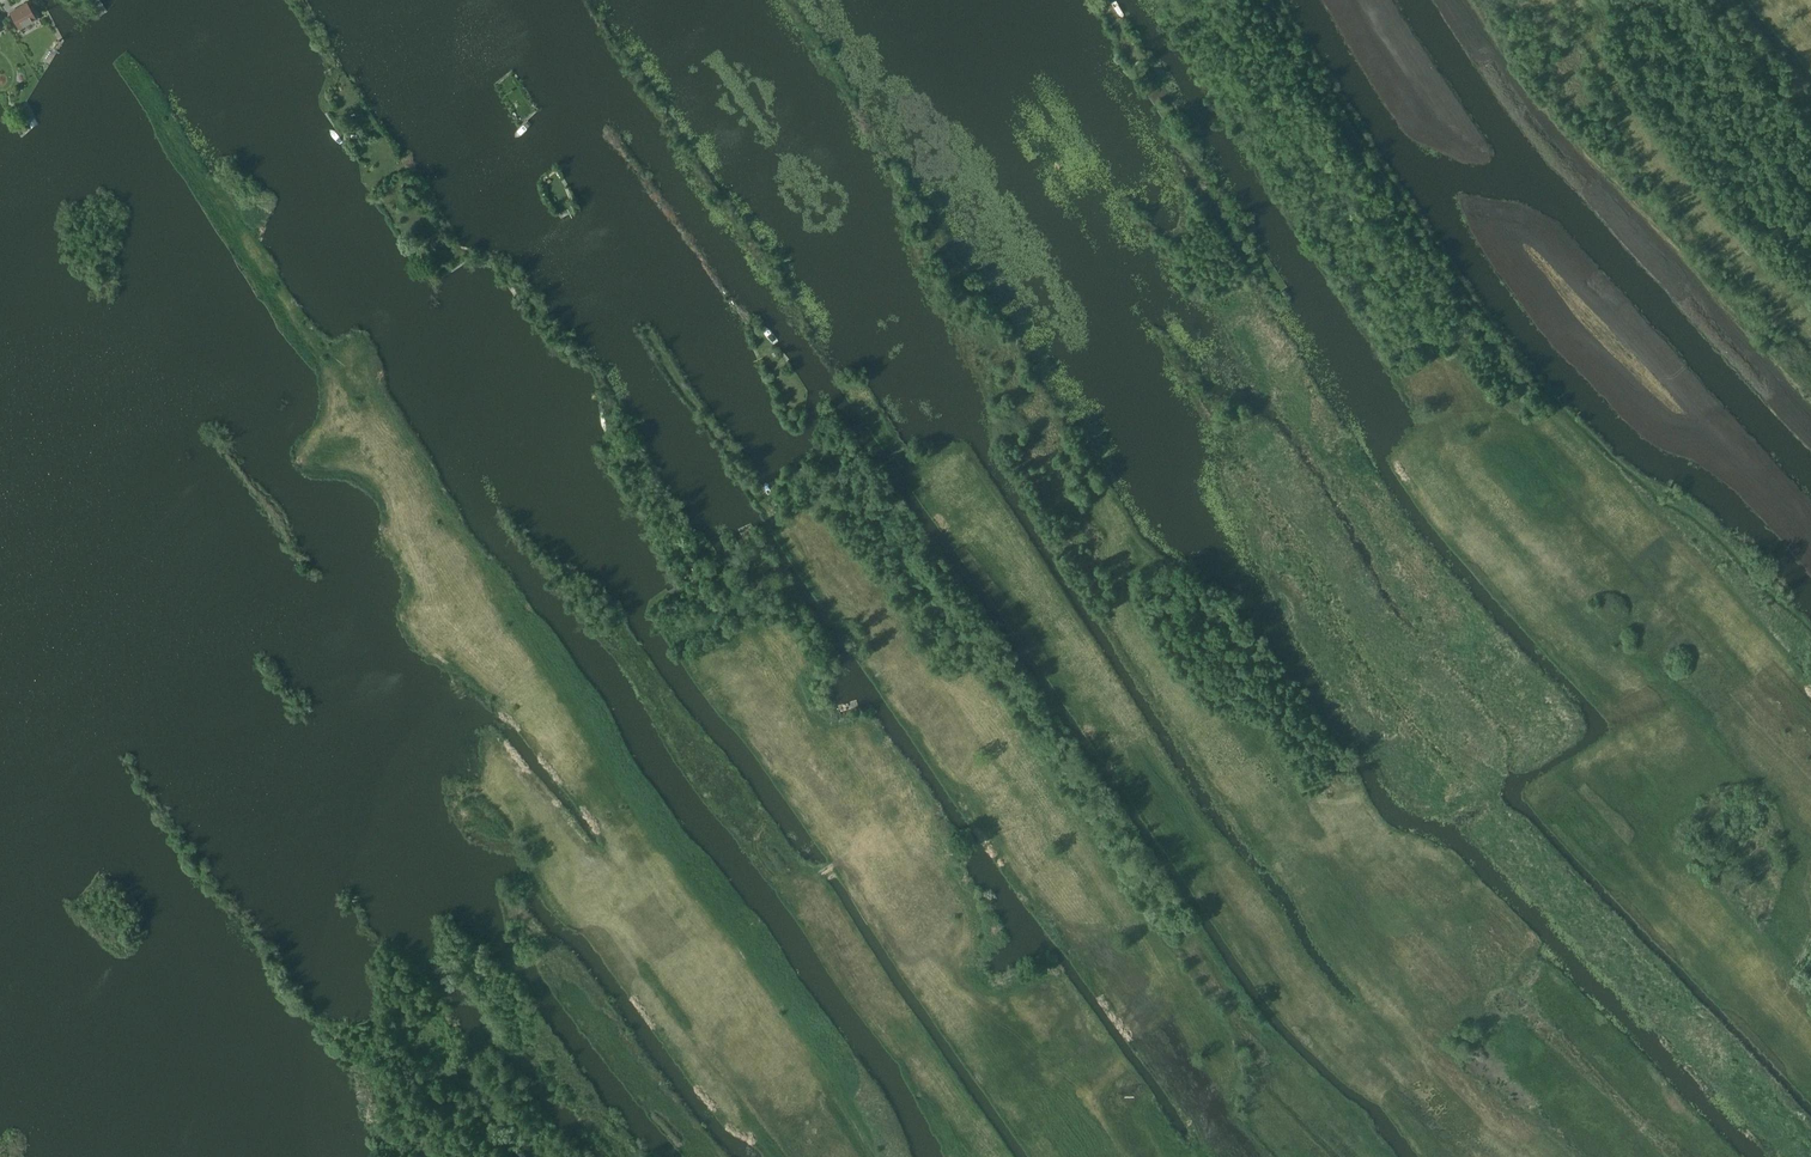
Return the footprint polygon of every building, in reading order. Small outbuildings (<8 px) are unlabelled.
[(27,3),(10,12),(19,28),(36,18),(27,3)]
